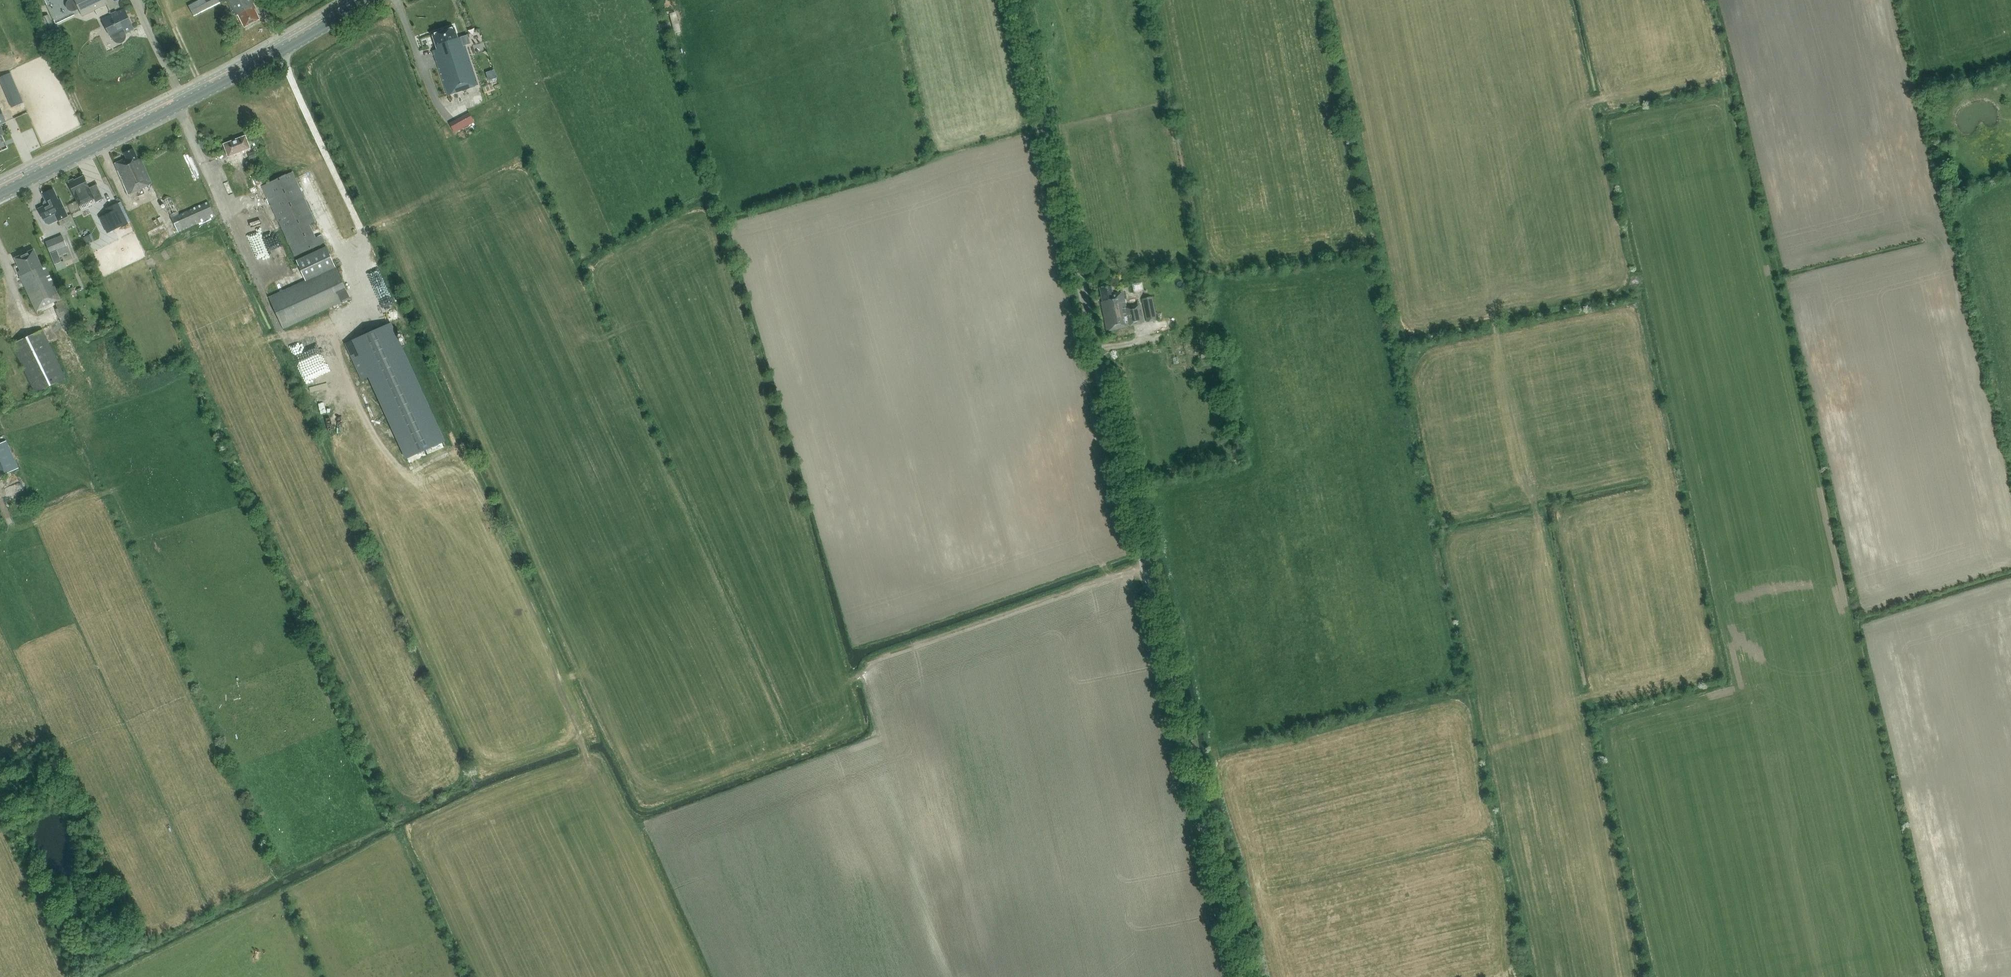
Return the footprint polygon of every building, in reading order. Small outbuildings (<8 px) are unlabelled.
[(69,0),(67,1),(67,3),(66,4),(66,6),(66,7),(67,9),(68,10),(69,11),(71,11),(73,12),(74,11),(79,9),(81,14),(106,2),(105,0),(69,0)] [(189,6),(194,16),(225,0),(200,0),(189,6)] [(244,27),(260,19),(254,9),(256,8),(253,3),(254,2),(253,0),(227,0),(235,16),(238,15),(244,27)] [(113,39),(114,39),(116,41),(119,42),(122,42),(124,40),(125,37),(125,33),(133,29),(123,9),(102,19),(110,35),(111,35),(113,39)] [(57,32),(49,14),(40,18),(48,36),(57,32)] [(433,51),(444,84),(446,90),(448,95),(478,85),(462,36),(458,38),(454,27),(432,35),(437,49),(433,51)] [(0,58),(0,61),(2,68),(16,64),(14,54),(0,58)] [(17,88),(7,92),(14,106),(23,102),(17,88)] [(452,132),(473,123),(470,115),(449,123),(452,132)] [(243,150),(250,148),(245,136),(224,144),(228,156),(230,156),(233,162),(246,157),(243,150)] [(151,184),(140,159),(139,160),(134,149),(124,153),(126,158),(115,163),(117,169),(128,195),(151,184)] [(262,186),(294,256),(324,242),(292,172),(262,186)] [(70,183),(69,183),(79,206),(95,198),(97,202),(103,199),(100,192),(93,195),(84,176),(74,181),(73,179),(69,181),(70,183)] [(58,221),(68,216),(60,199),(58,199),(53,188),(42,194),(46,201),(45,202),(44,204),(45,206),(38,209),(43,219),(55,214),(58,221)] [(208,201),(188,210),(181,195),(179,196),(180,197),(176,198),(175,195),(164,200),(178,233),(215,216),(208,201)] [(101,218),(108,232),(127,223),(117,204),(107,209),(110,214),(101,218)] [(45,242),(55,264),(62,261),(57,250),(67,246),(62,235),(45,242)] [(326,246),(296,260),(306,280),(269,297),(284,329),(350,299),(326,246)] [(41,266),(34,249),(15,258),(21,271),(18,272),(20,276),(19,276),(35,311),(61,299),(45,264),(41,266)] [(69,296),(76,292),(72,283),(64,286),(69,296)] [(1107,330),(1143,323),(1139,305),(1125,308),(1123,294),(1112,295),(1111,287),(1100,289),(1103,303),(1102,303),(1107,330)] [(1152,296),(1141,299),(1146,322),(1157,320),(1152,296)] [(63,325),(71,322),(62,300),(54,303),(63,325)] [(390,323),(345,343),(362,380),(370,376),(407,458),(443,442),(390,323)] [(66,378),(43,330),(12,344),(35,393),(66,378)] [(7,440),(0,444),(0,471),(2,475),(19,468),(7,440)]
